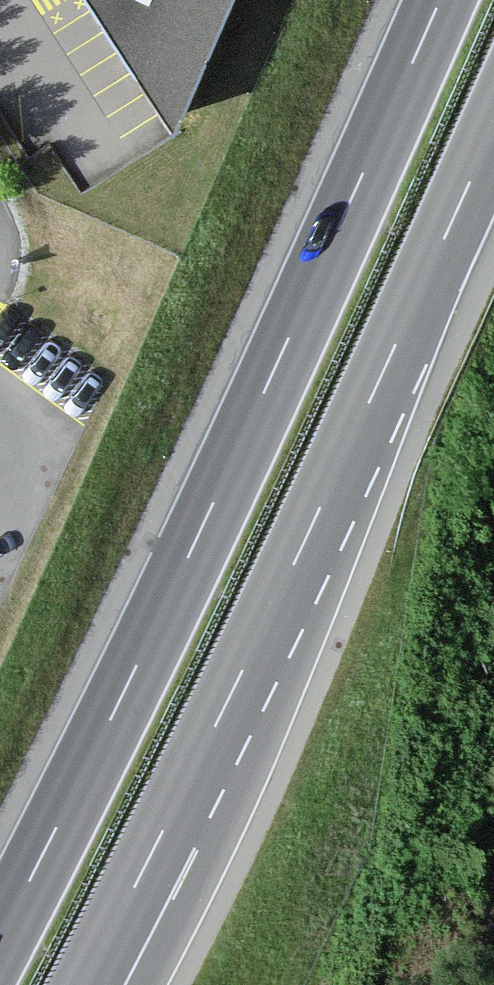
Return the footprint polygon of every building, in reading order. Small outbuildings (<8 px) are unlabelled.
[(178,128),(235,0),(96,0),(178,128)]
